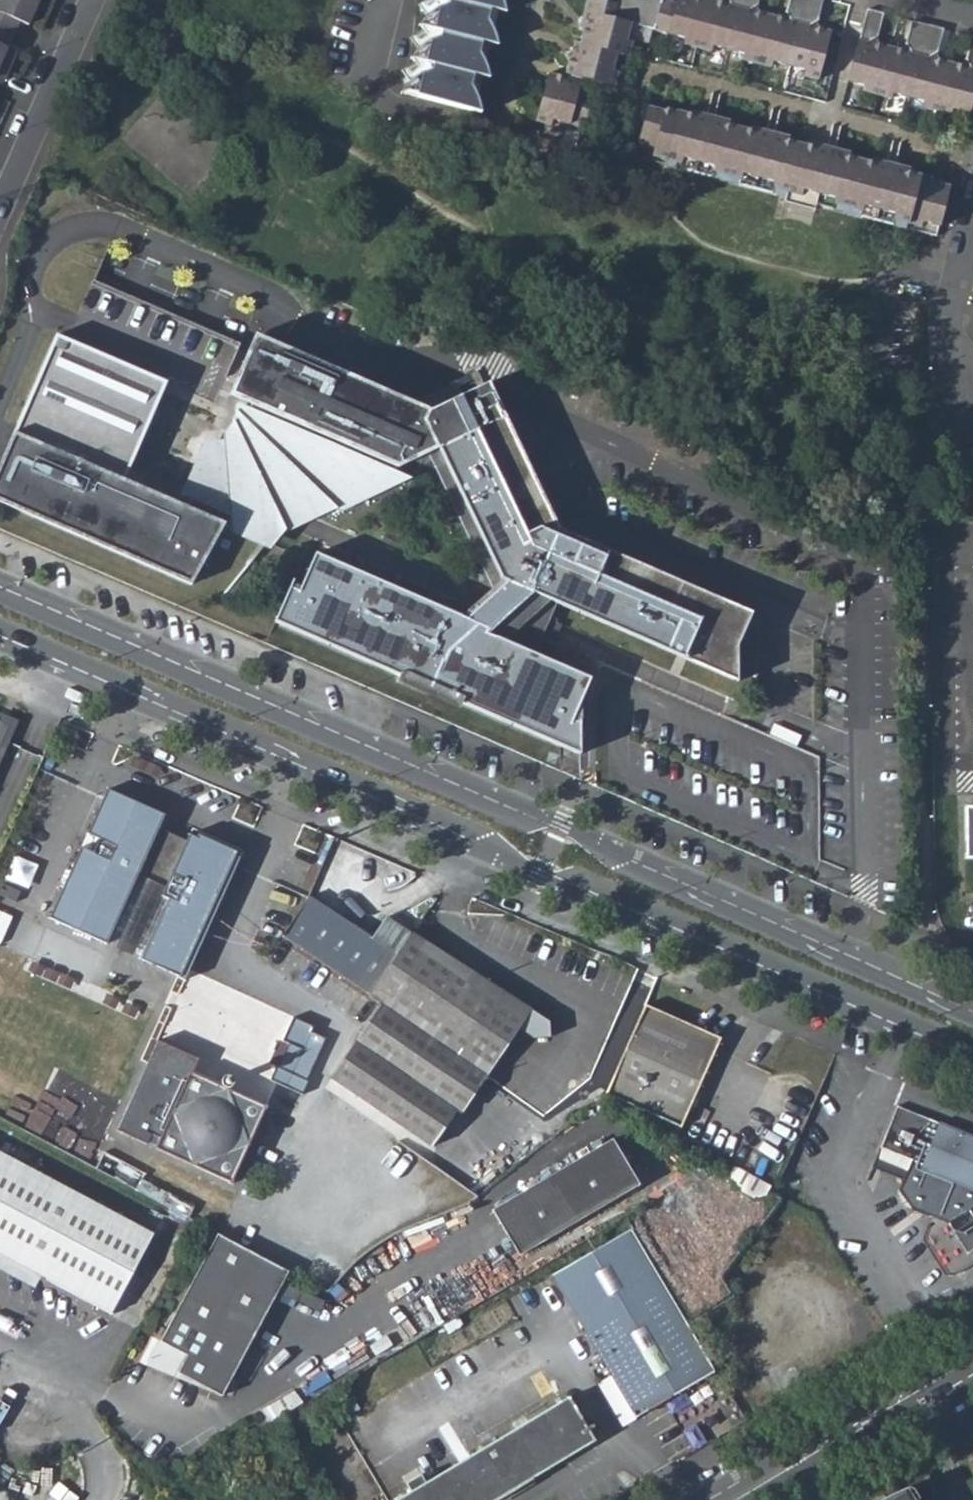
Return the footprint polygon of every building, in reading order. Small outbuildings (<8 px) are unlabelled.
[(7,34),(13,21),(23,26),(34,0),(0,0),(0,31),(7,34)] [(452,1),(490,10),(493,0),(448,0),(452,1)] [(550,84),(538,133),(553,138),(555,133),(586,139),(594,107),(587,106),(591,89),(616,96),(619,82),(615,80),(619,63),(630,66),(634,51),(628,49),(632,32),(687,45),(686,50),(714,57),(716,52),(748,60),(747,65),(773,71),(775,66),(807,74),(806,79),(820,83),(832,35),(818,31),(815,25),(818,23),(824,0),(791,0),(787,16),(789,19),(784,23),(759,17),(755,10),(759,8),(761,0),(727,0),(726,4),(721,8),(698,3),(696,0),(678,0),(676,8),(664,5),(661,7),(632,0),(621,0),(617,13),(588,7),(580,39),(584,43),(581,54),(575,53),(572,62),(565,65),(570,71),(566,84),(562,86),(550,84)] [(437,11),(432,32),(443,35),(480,45),(490,10),(452,1),(450,9),(437,11)] [(847,83),(866,88),(864,93),(892,100),(894,95),(925,102),(923,107),(952,114),(954,109),(969,113),(972,96),(972,36),(966,60),(967,62),(962,66),(938,60),(935,54),(937,51),(942,29),(912,22),(905,45),(907,46),(902,51),(879,45),(874,39),(877,38),(883,15),(867,11),(858,41),(847,83)] [(428,47),(422,68),(434,71),(470,80),(480,45),(443,35),(441,44),(428,47)] [(1,76),(12,51),(0,46),(0,76),(1,76)] [(419,81),(412,105),(460,118),(470,80),(434,71),(432,79),(419,81)] [(646,117),(635,161),(785,199),(815,207),(934,236),(947,185),(905,171),(903,173),(872,166),(869,161),(848,155),(841,159),(799,149),(800,144),(786,141),(784,143),(750,135),(750,131),(727,126),(722,128),(691,121),(689,116),(667,111),(664,113),(647,109),(643,113),(646,117)] [(691,113),(689,116),(691,121),(722,128),(727,126),(728,122),(691,113)] [(750,128),(750,131),(750,135),(784,143),(787,137),(750,128)] [(800,144),(799,149),(841,159),(848,155),(848,152),(810,142),(809,146),(800,144)] [(870,158),(869,161),(872,166),(903,173),(905,171),(907,167),(870,158)] [(785,199),(784,206),(813,214),(815,207),(785,199)] [(192,584),(204,562),(210,565),(216,550),(248,566),(268,541),(267,540),(188,506),(125,479),(157,405),(167,381),(215,403),(241,342),(94,278),(68,338),(57,334),(14,431),(26,436),(12,468),(1,463),(0,465),(0,501),(192,584)] [(399,466),(437,448),(445,464),(502,578),(504,579),(508,581),(467,618),(315,552),(303,580),(302,584),(293,579),(275,621),(580,754),(580,720),(560,720),(568,704),(578,708),(591,678),(534,653),(542,637),(550,640),(558,622),(550,619),(557,603),(561,595),(671,643),(668,651),(738,681),(737,646),(752,612),(609,551),(611,548),(563,528),(539,477),(535,479),(489,382),(431,409),(257,333),(230,393),(253,403),(253,404),(329,436),(399,466)] [(192,497),(188,506),(267,540),(268,541),(282,524),(399,466),(329,436),(253,404),(253,403),(250,409),(242,405),(226,441),(207,443),(184,493),(192,497)] [(1,463),(12,468),(26,436),(14,431),(1,463)] [(493,589),(504,579),(502,578),(445,464),(436,468),(493,589)] [(671,643),(561,595),(557,603),(668,651),(671,643)] [(82,847),(49,917),(107,944),(139,874),(166,887),(162,896),(169,899),(141,959),(184,981),(241,858),(190,835),(184,849),(157,837),(166,815),(109,789),(88,833),(99,838),(92,852),(82,847)] [(963,809),(964,842),(968,843),(968,857),(964,857),(964,863),(972,863),(972,809),(963,809)] [(306,824),(298,843),(313,849),(321,831),(306,824)] [(308,899),(282,937),(368,996),(396,956),(370,939),(308,899)] [(384,918),(370,939),(396,956),(410,935),(384,918)] [(380,1005),(329,1078),(430,1145),(456,1107),(462,1110),(517,1028),(532,1039),(550,1037),(548,1022),(410,935),(368,996),(380,1005)] [(950,984),(953,976),(935,969),(932,977),(950,984)] [(331,1051),(318,1070),(329,1078),(380,1005),(368,996),(331,1051)] [(619,1061),(604,1095),(624,1105),(680,1127),(719,1039),(644,1005),(619,1061)] [(275,1068),(268,1082),(301,1097),(325,1040),(311,1034),(313,1028),(292,1019),(281,1042),(287,1045),(276,1069),(275,1068)] [(150,1055),(190,1073),(197,1060),(156,1041),(150,1055)] [(115,1130),(229,1183),(264,1108),(228,1091),(233,1081),(222,1076),(217,1086),(190,1073),(150,1055),(115,1130)] [(894,1107),(868,1168),(898,1182),(894,1192),(908,1209),(944,1224),(963,1257),(972,1251),(972,1142),(894,1107)] [(489,1207),(516,1254),(637,1184),(610,1137),(489,1207)] [(41,1277),(112,1314),(154,1235),(0,1155),(0,1255),(41,1277)] [(630,1227),(551,1273),(634,1416),(713,1370),(630,1227)] [(217,1234),(161,1341),(187,1355),(178,1373),(223,1397),(289,1271),(217,1234)] [(34,1290),(41,1277),(0,1255),(0,1272),(34,1290)] [(156,1339),(143,1366),(223,1397),(178,1373),(187,1355),(161,1341),(156,1339)] [(395,1499),(496,1499),(595,1441),(567,1397),(423,1483),(418,1475),(404,1484),(409,1492),(395,1499)] [(887,1499),(910,1499),(904,1490),(887,1499)]
